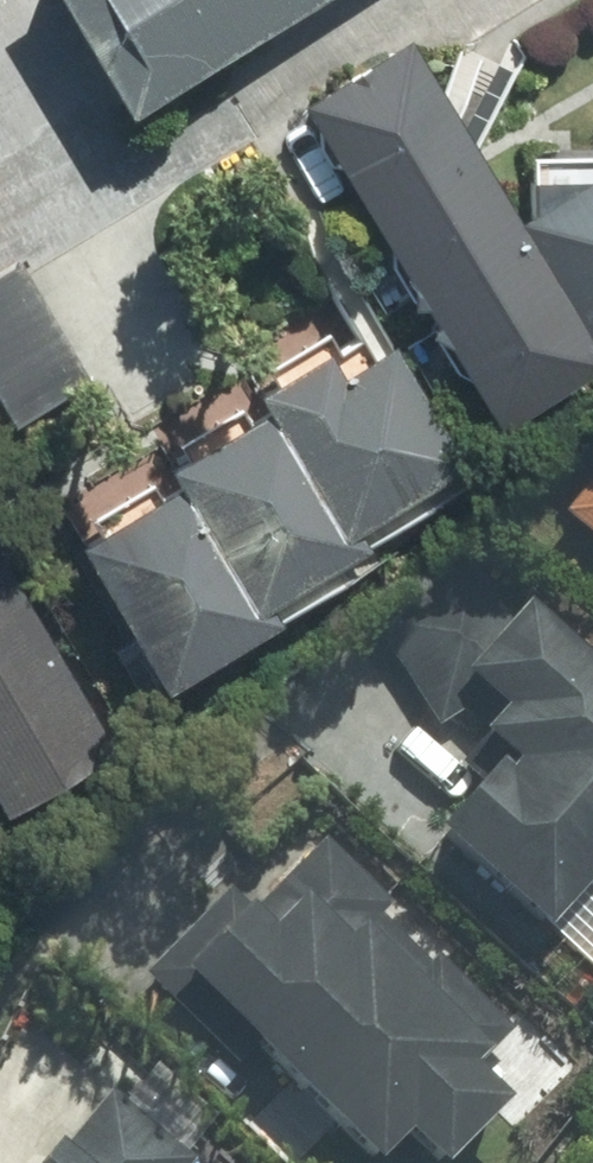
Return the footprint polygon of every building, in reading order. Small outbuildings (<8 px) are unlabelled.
[(140,118),(333,0),(67,0),(140,118)] [(468,440),(585,370),(573,352),(592,340),(592,164),(498,220),(394,47),(275,118),(468,440)] [(0,288),(0,421),(7,435),(80,395),(16,279),(0,288)] [(40,575),(133,719),(463,506),(371,365),(336,388),(305,340),(217,397),(228,413),(164,454),(175,471),(77,535),(84,547),(40,575)] [(558,528),(592,561),(592,490),(558,528)] [(463,564),(369,667),(435,728),(452,710),(480,735),(455,763),(475,782),(420,843),(528,941),(587,875),(592,880),(592,682),(463,564)] [(98,755),(0,592),(0,813),(98,755)] [(132,972),(327,1162),(361,1162),(373,1151),(385,1162),(431,1162),(479,1114),(452,1087),(503,1034),(424,956),(412,969),(370,928),(382,915),(317,851),(247,922),(214,889),(132,972)] [(95,1089),(28,1162),(178,1162),(95,1089)]
